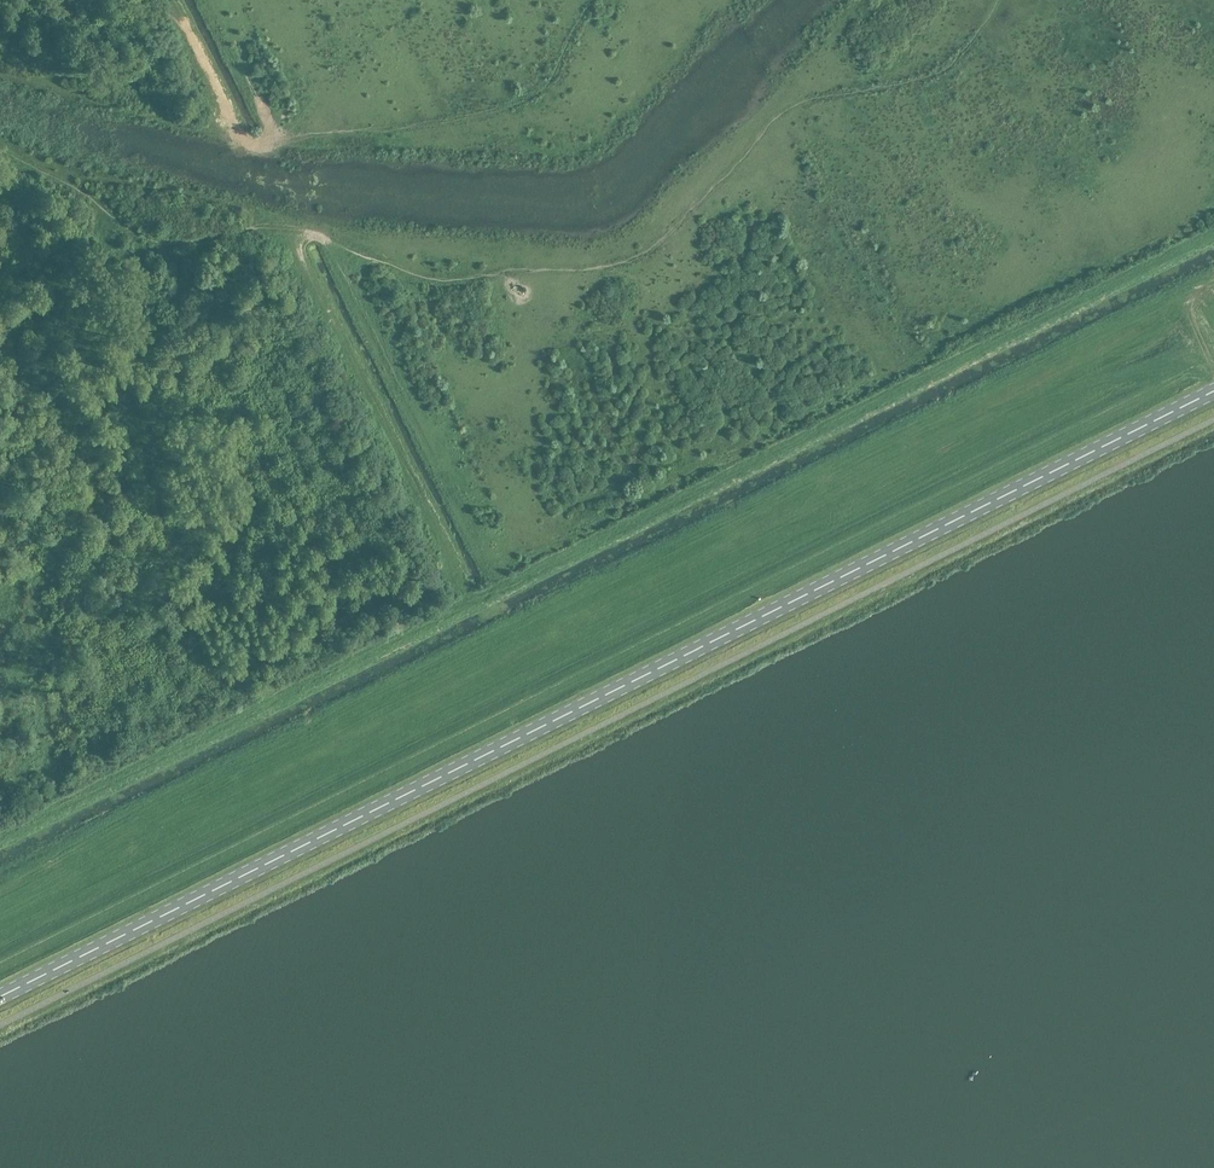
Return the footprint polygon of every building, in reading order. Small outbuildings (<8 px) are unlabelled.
[(1164,437),(1176,431),(1173,426),(1161,432),(1164,437)] [(1140,446),(1155,441),(1153,436),(1138,441),(1140,446)]
